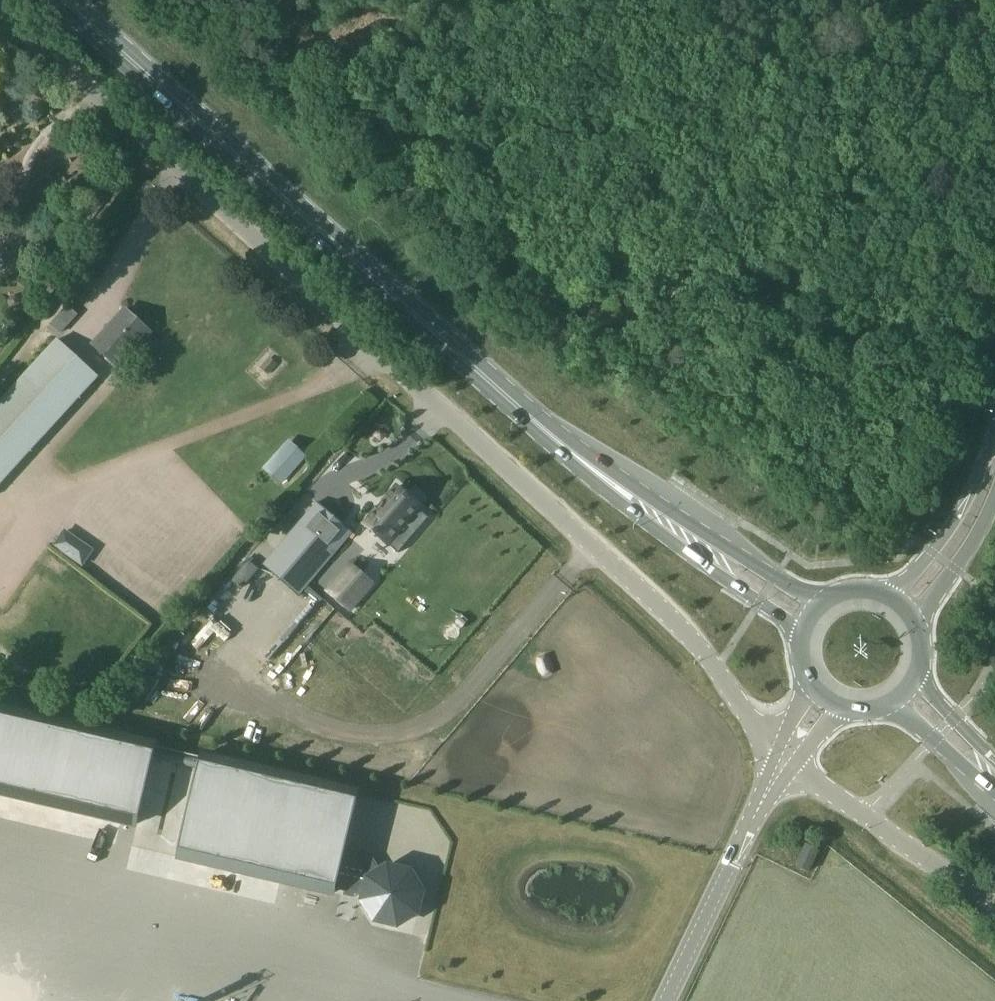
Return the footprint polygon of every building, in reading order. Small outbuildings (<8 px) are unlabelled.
[(126,310),(94,344),(118,366),(140,342),(137,340),(147,329),(126,310)] [(60,334),(68,326),(58,316),(50,325),(60,334)] [(59,339),(0,404),(0,484),(1,484),(99,375),(59,339)] [(262,469),(282,488),(308,458),(288,439),(262,469)] [(404,525),(418,508),(419,507),(419,508),(420,507),(410,498),(407,495),(406,496),(396,487),(364,524),(374,533),(377,536),(378,536),(398,553),(415,534),(404,525)] [(320,502),(265,565),(300,596),(355,532),(320,502)] [(11,564),(0,556),(0,580),(11,564)] [(350,614),(376,584),(353,564),(350,561),(325,591),(339,604),(350,614)] [(320,626),(330,635),(347,615),(338,606),(320,626)] [(156,746),(0,710),(0,792),(137,824),(156,746)] [(202,757),(179,856),(335,893),(336,889),(365,896),(364,901),(376,920),(398,925),(417,914),(423,892),(410,873),(388,868),(381,872),(370,855),(345,849),(358,794),(202,757)] [(806,844),(795,866),(809,872),(820,851),(806,844)]
